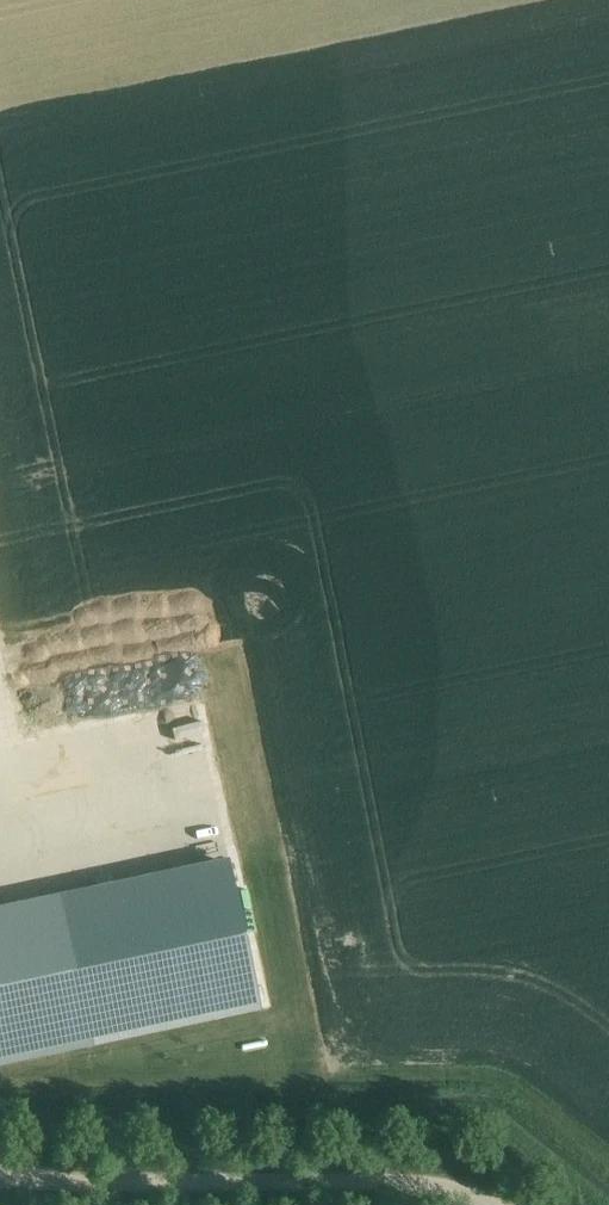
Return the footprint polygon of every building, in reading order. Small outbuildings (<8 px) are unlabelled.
[(171,744),(209,736),(206,723),(168,732),(171,744)] [(93,1046),(59,893),(0,906),(0,1067),(93,1046)]
